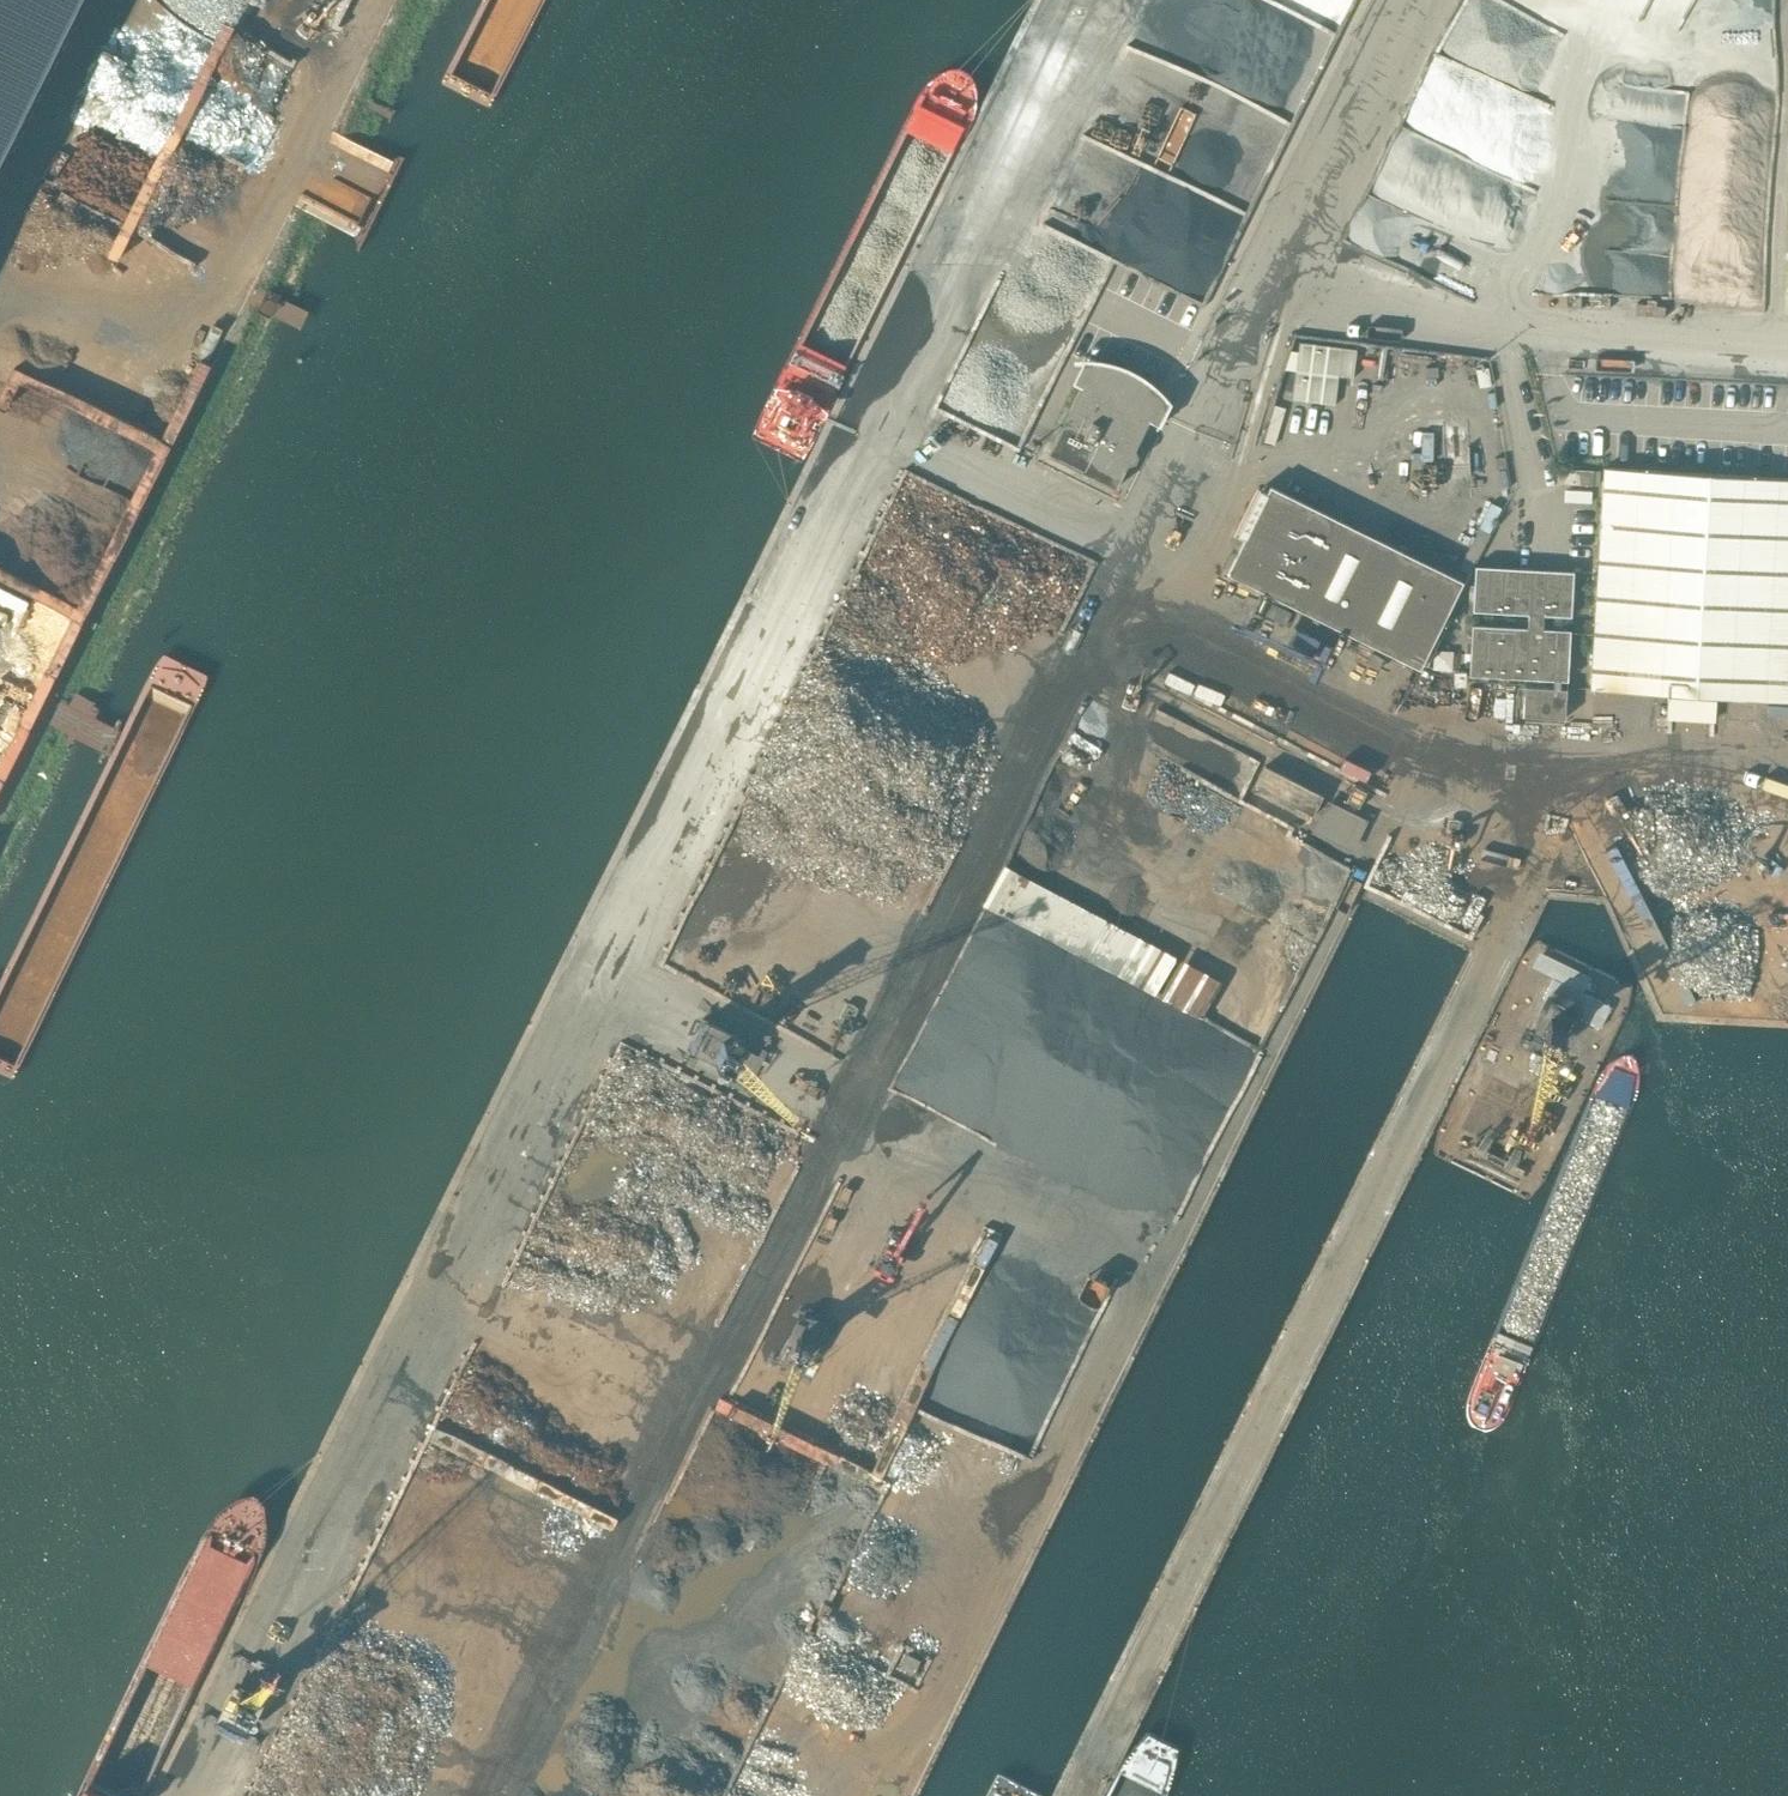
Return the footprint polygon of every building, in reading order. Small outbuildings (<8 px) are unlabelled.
[(45,304),(197,0),(0,0),(0,281),(45,304)] [(1117,490),(1151,422),(1160,426),(1170,406),(1166,402),(1162,397),(1157,393),(1153,388),(1148,384),(1143,381),(1138,378),(1133,375),(1126,372),(1119,369),(1112,367),(1105,365),(1098,364),(1090,364),(1083,364),(1075,364),(1076,367),(1083,366),(1074,383),(1082,388),(1048,455),(1117,490)] [(1605,467),(1591,689),(1787,701),(1787,478),(1605,467)] [(1565,469),(1564,483),(1593,485),(1594,471),(1565,469)] [(1422,668),(1464,581),(1272,485),(1229,572),(1422,668)] [(1472,638),(1470,675),(1554,679),(1554,688),(1525,686),(1524,716),(1565,719),(1567,689),(1561,688),(1561,680),(1566,680),(1568,680),(1571,629),(1567,629),(1560,629),(1544,628),(1544,615),(1571,616),(1574,571),(1474,566),(1473,611),(1528,614),(1527,627),(1476,624),(1473,624),(1472,638)] [(1674,699),(1673,716),(1717,719),(1718,702),(1674,699)] [(1367,821),(1328,801),(1313,832),(1351,851),(1367,821)]
